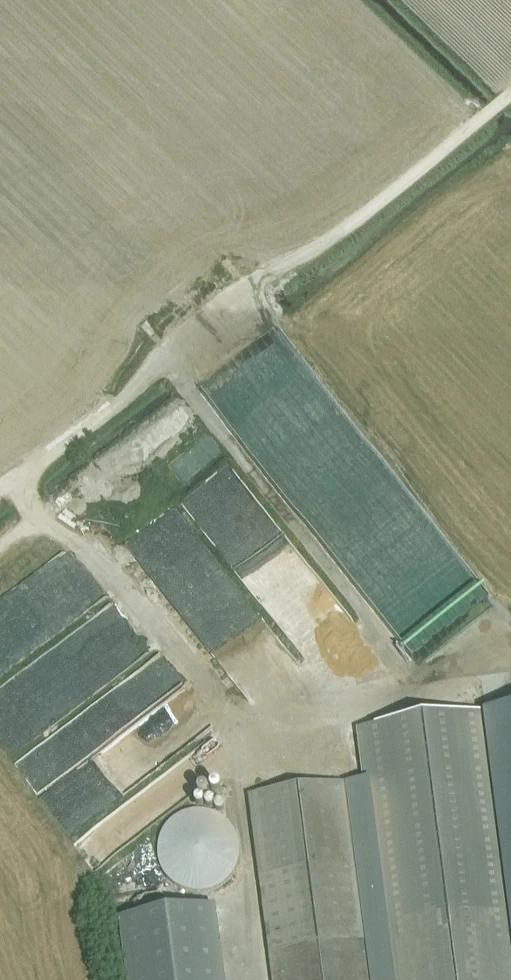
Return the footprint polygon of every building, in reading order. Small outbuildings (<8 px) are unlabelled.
[(461,570),(481,602),(490,597),(469,564),(461,570)] [(485,715),(510,918),(510,711),(485,715)] [(392,979),(510,979),(510,918),(485,715),(485,713),(360,729),(392,979)] [(356,862),(346,783),(248,796),(272,979),(372,979),(356,862)] [(203,811),(198,811),(194,811),(189,812),(185,813),(181,815),(177,817),(173,820),(169,823),(166,826),(164,830),(161,834),(160,838),(158,843),(157,847),(157,852),(157,857),(158,861),(160,866),(161,870),(164,874),(166,878),(169,881),(173,884),(177,887),(181,889),(185,891),(189,892),(194,893),(198,893),(203,893),(208,892),(212,891),(216,889),(220,887),(224,884),(228,881),(231,878),(233,874),(236,870),(237,866),(239,861),(239,857),(240,852),(239,847),(239,843),(237,839),(236,834),(233,830),(231,826),(228,823),(224,820),(220,817),(216,815),(212,813),(208,812),(203,811)]
